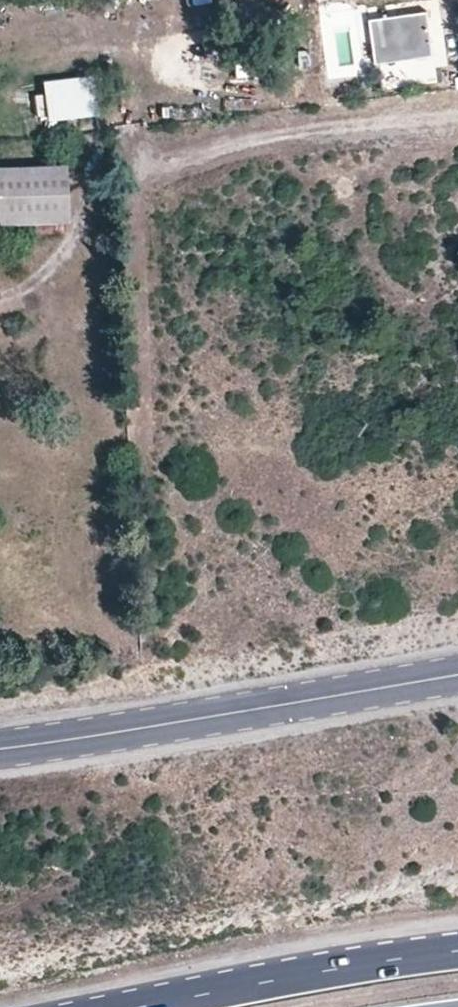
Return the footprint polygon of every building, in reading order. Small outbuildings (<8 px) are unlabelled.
[(417,53),(411,7),(361,14),(367,60),(417,53)] [(378,64),(384,88),(415,81),(410,58),(378,64)] [(88,113),(84,74),(36,79),(40,118),(88,113)] [(0,168),(0,224),(63,220),(60,165),(0,168)]
